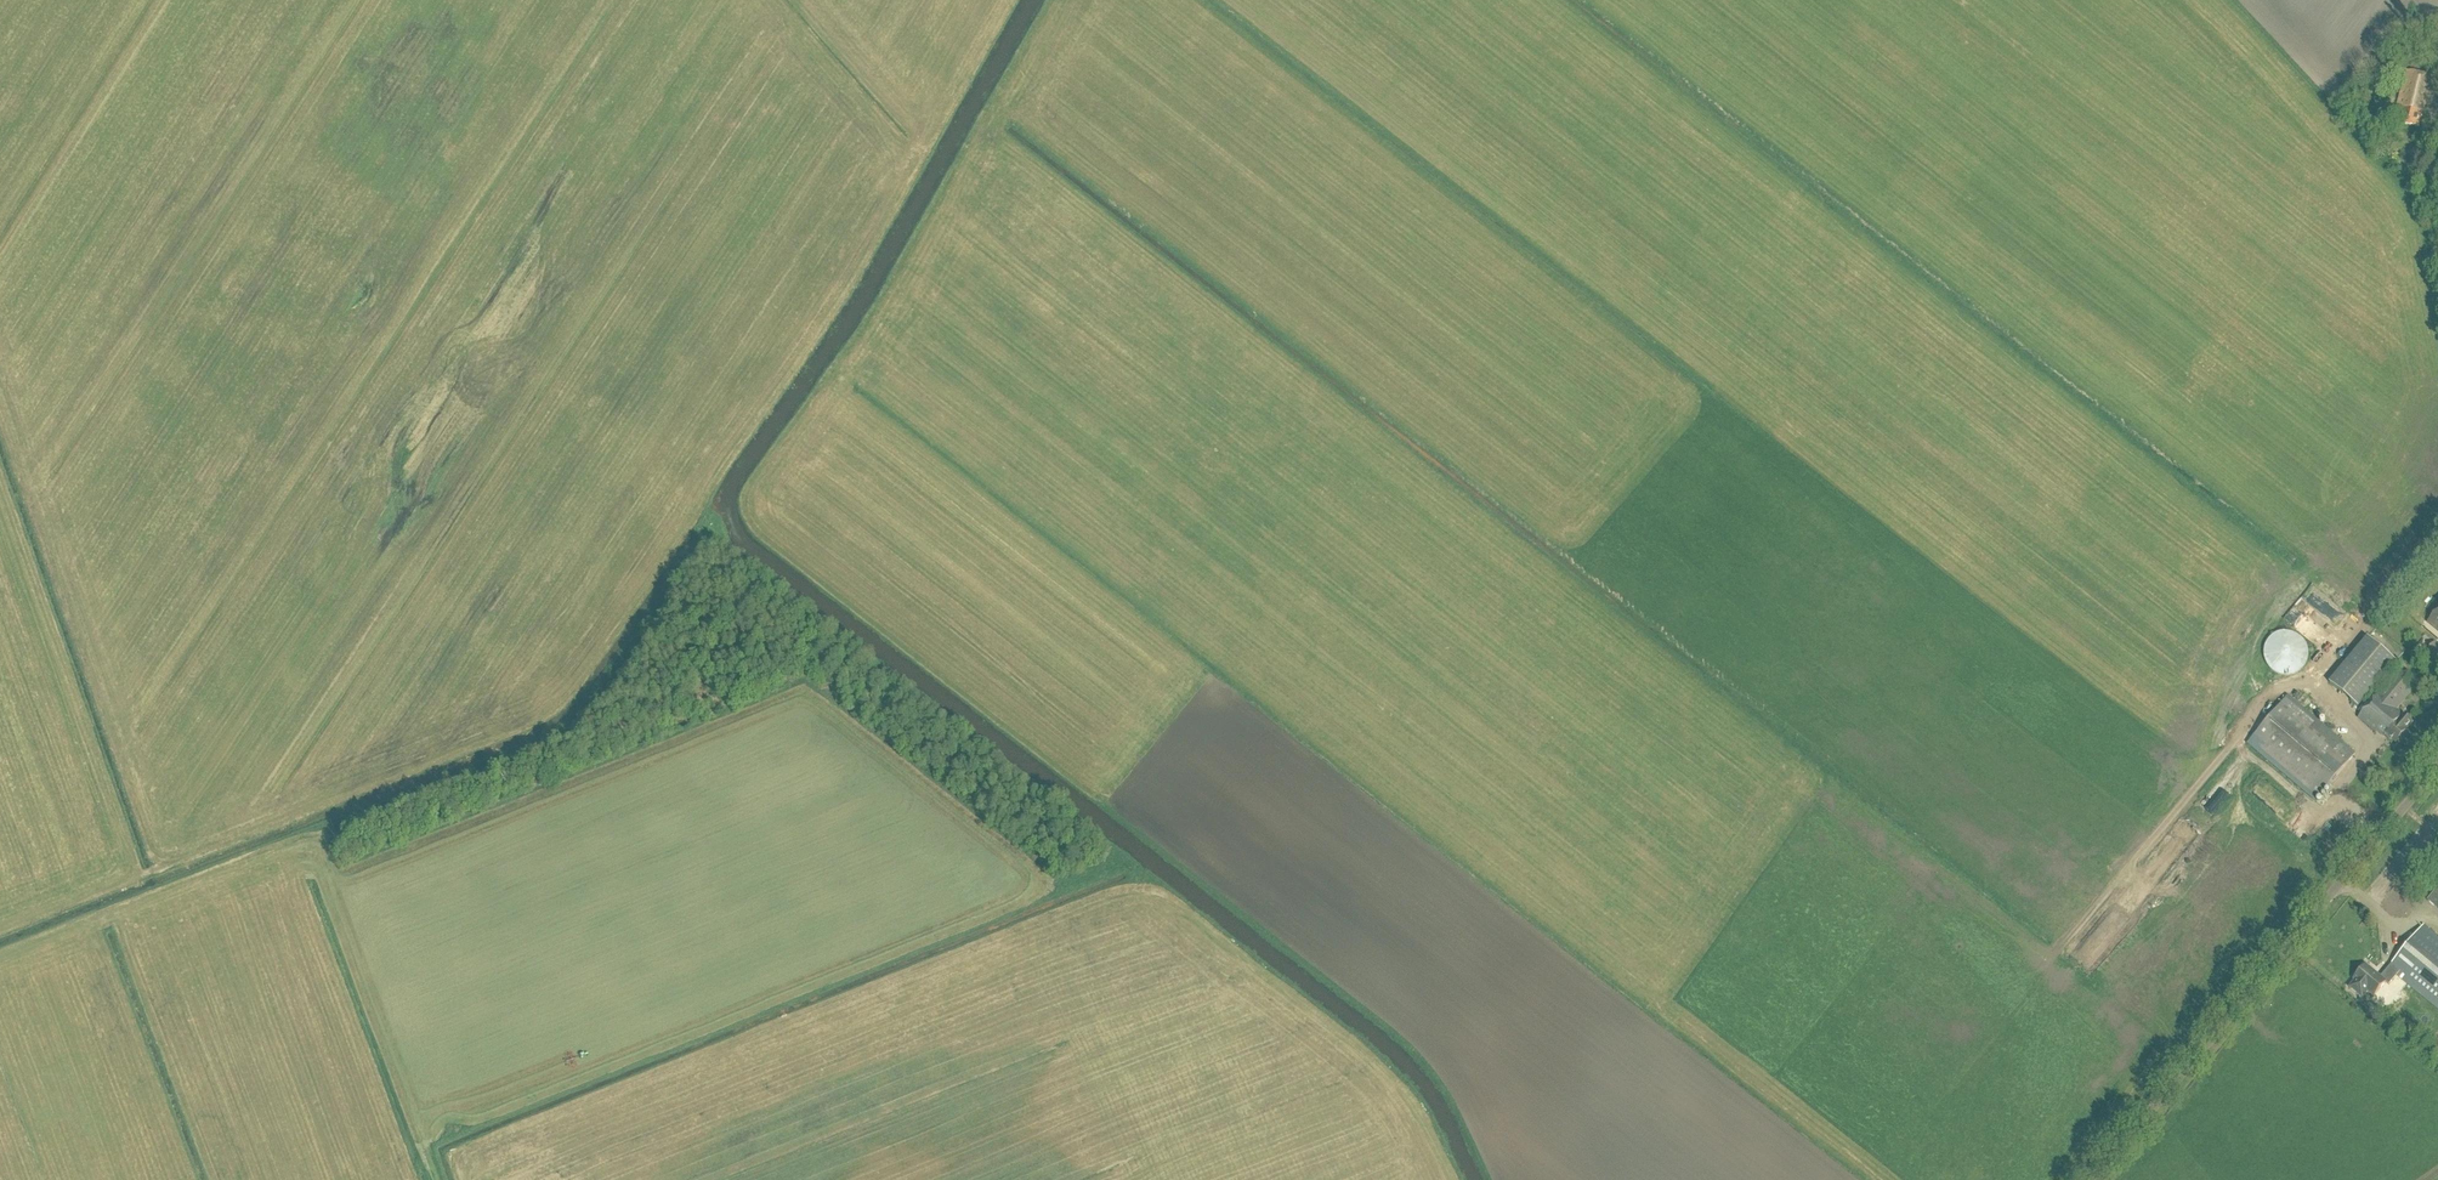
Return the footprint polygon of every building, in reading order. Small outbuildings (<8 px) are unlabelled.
[(2426,107),(2429,93),(2433,79),(2406,73),(2396,112),(2400,113),(2398,124),(2417,129),(2423,106),(2426,107)] [(2281,603),(2276,610),(2286,618),(2291,611),(2281,603)] [(2429,623),(2437,631),(2437,613),(2429,623)] [(2283,616),(2277,619),(2282,629),(2288,626),(2283,616)] [(2420,617),(2409,629),(2430,647),(2434,641),(2437,644),(2437,633),(2420,617)] [(2306,665),(2309,655),(2307,645),(2301,637),(2292,633),(2282,632),(2273,636),(2266,644),(2264,653),(2266,663),(2272,671),(2280,676),(2290,676),(2300,672),(2306,665)] [(2330,683),(2359,708),(2396,663),(2367,639),(2330,683)] [(2437,662),(2437,646),(2434,643),(2426,653),(2437,662)] [(2424,659),(2413,650),(2407,657),(2418,667),(2424,659)] [(2395,743),(2412,723),(2397,711),(2418,686),(2399,670),(2358,719),(2377,734),(2380,731),(2395,743)] [(2356,754),(2349,748),(2290,697),(2250,743),(2316,800),(2356,754)] [(2176,828),(2185,822),(2180,815),(2172,821),(2176,828)] [(1979,884),(1989,877),(1984,870),(1974,877),(1979,884)] [(2429,902),(2437,909),(2437,891),(2429,902)] [(2365,912),(2372,911),(2371,898),(2354,899),(2356,920),(2366,919),(2365,912)] [(2418,929),(2422,919),(2414,915),(2410,925),(2418,929)] [(2424,926),(2381,978),(2367,966),(2354,981),(2355,982),(2350,989),(2359,996),(2366,996),(2368,993),(2374,997),(2386,983),(2390,986),(2398,976),(2437,1010),(2437,937),(2424,926)] [(2365,962),(2366,950),(2357,949),(2356,961),(2365,962)]
